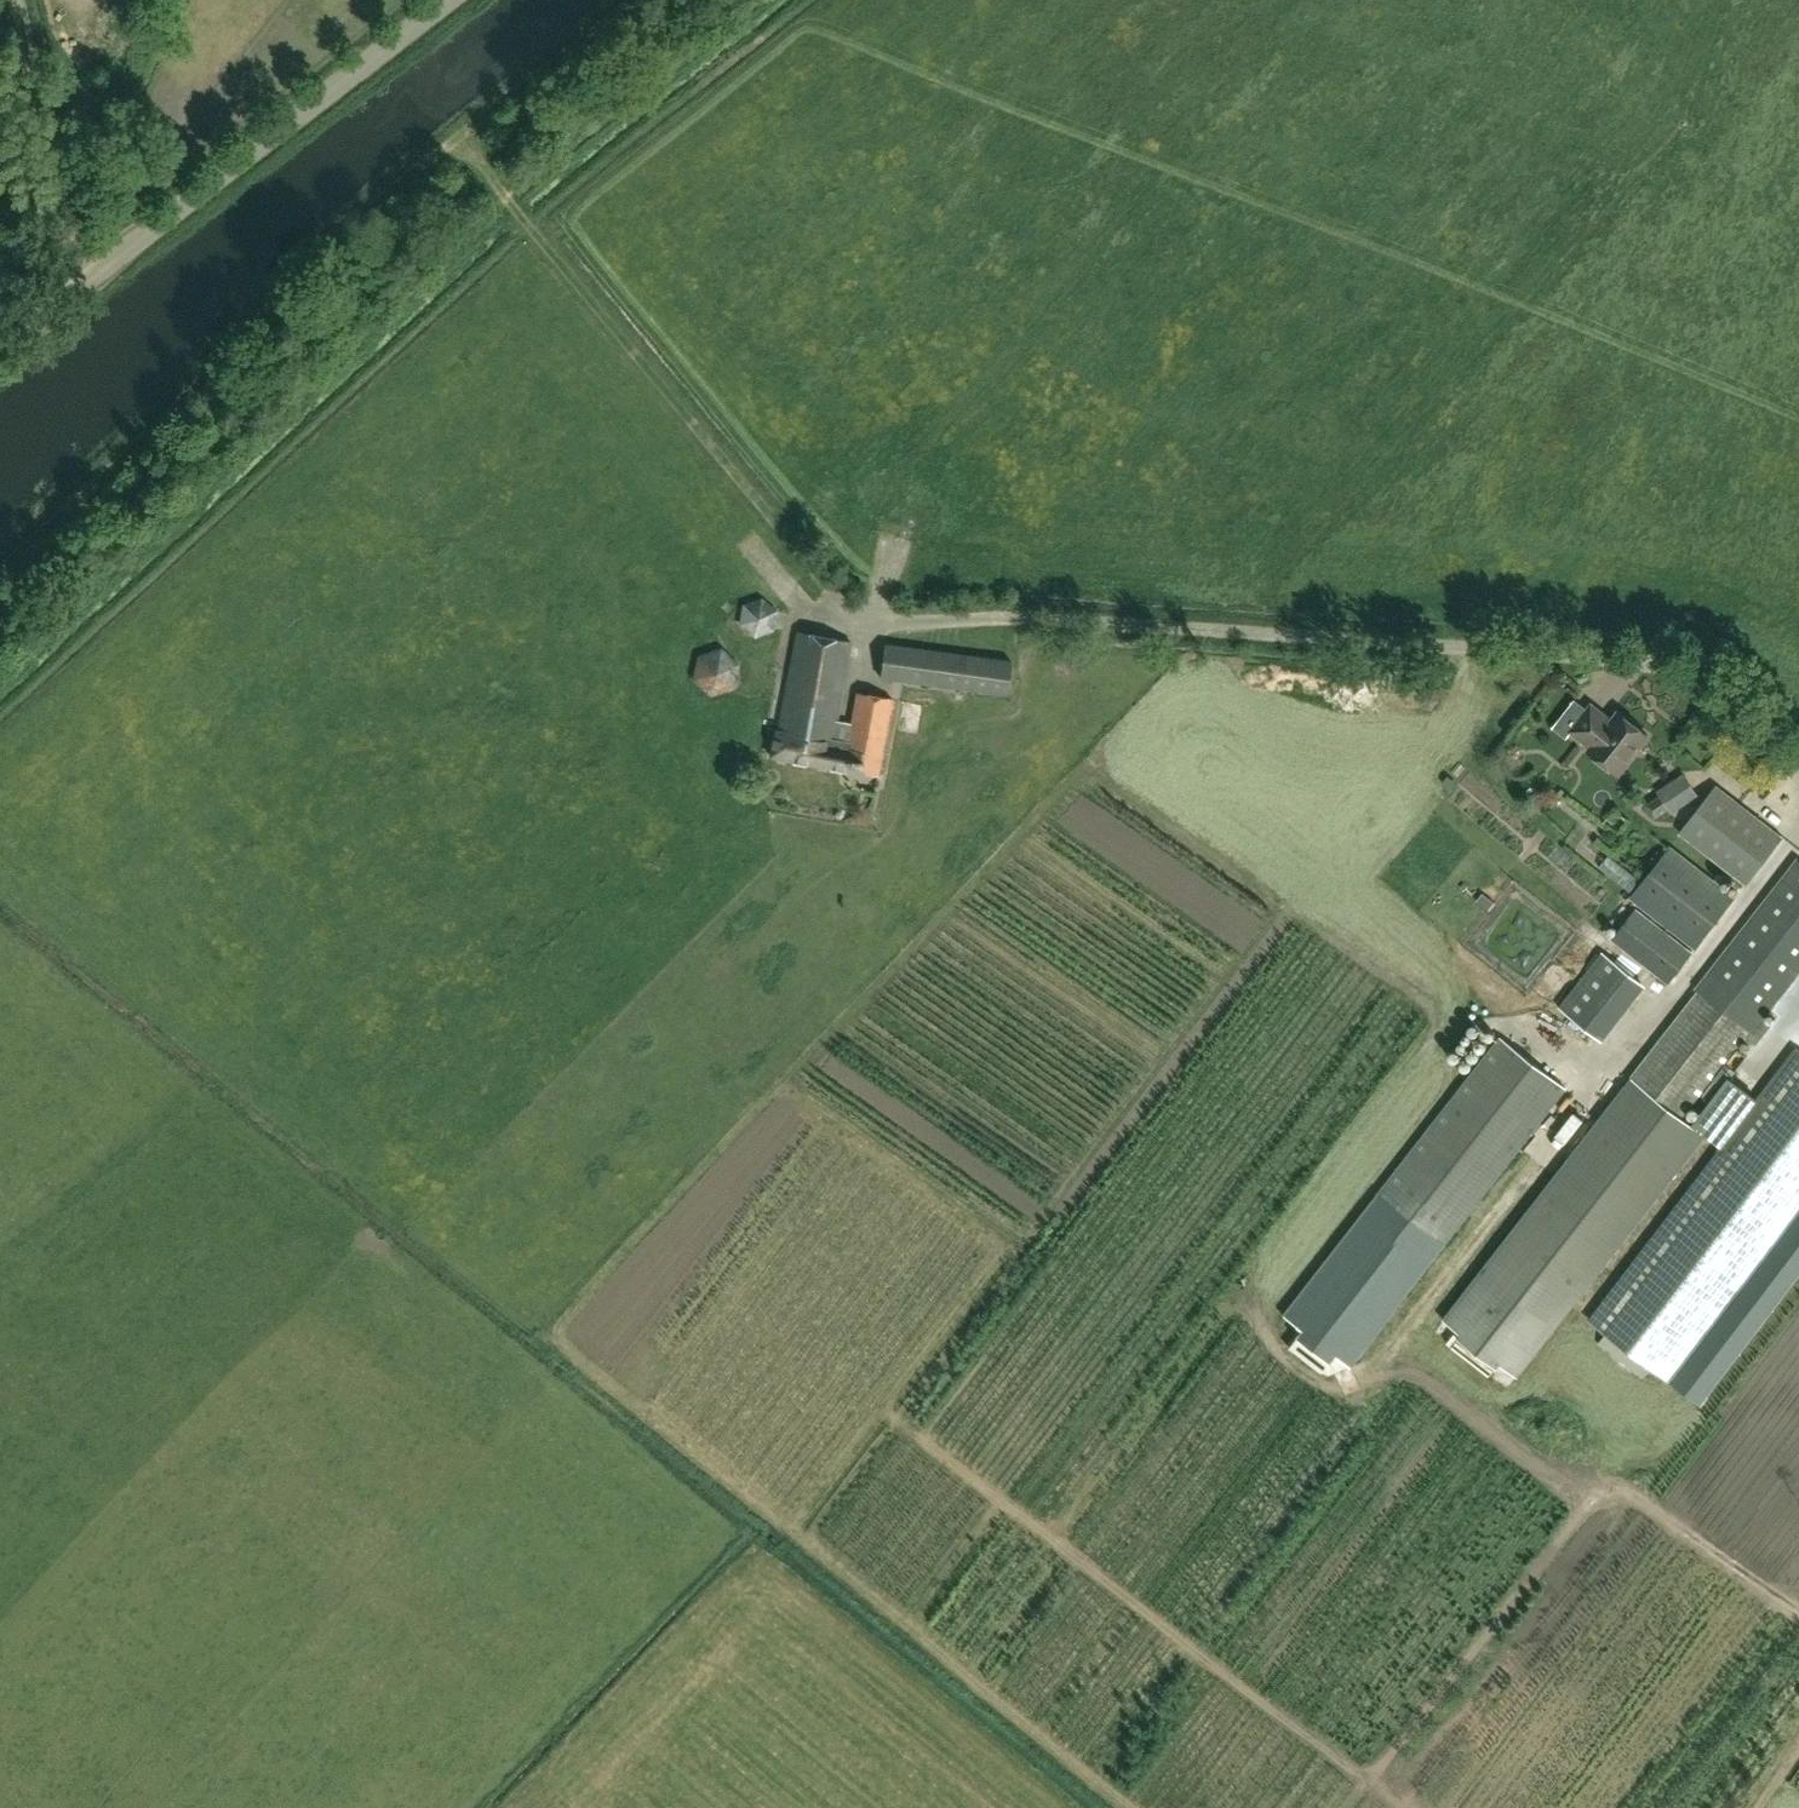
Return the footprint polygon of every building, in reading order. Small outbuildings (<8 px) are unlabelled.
[(762,597),(743,603),(739,623),(755,638),(774,630),(778,611),(762,597)] [(802,762),(824,635),(798,631),(780,729),(775,728),(770,757),(802,762)] [(851,640),(824,635),(802,762),(872,775),(873,773),(879,774),(893,697),(858,691),(852,723),(837,720),(851,640)] [(885,642),(881,676),(1007,694),(1012,660),(885,642)] [(1619,773),(1648,735),(1619,713),(1610,725),(1604,721),(1606,717),(1592,706),(1572,731),(1593,747),(1590,751),(1619,773)] [(1782,837),(1717,787),(1681,833),(1746,883),(1782,837)] [(1735,898),(1670,847),(1631,898),(1696,948),(1735,898)] [(1798,858),(1697,989),(1700,992),(1442,1325),(1516,1382),(1706,1136),(1682,1117),(1750,1030),(1761,1039),(1772,1024),(1764,1018),(1798,973),(1798,858)] [(1669,982),(1692,953),(1636,910),(1614,938),(1669,982)] [(1604,951),(1560,1007),(1605,1042),(1649,986),(1604,951)] [(1449,1044),(1468,1053),(1475,1040),(1456,1030),(1449,1044)] [(1337,1354),(1351,1366),(1521,1148),(1568,1087),(1502,1035),(1470,1076),(1284,1313),(1298,1325),(1289,1338),(1326,1367),(1337,1354)] [(1730,1058),(1744,1069),(1759,1051),(1745,1040),(1730,1058)] [(1795,1048),(1588,1320),(1669,1382),(1798,1212),(1798,1051),(1795,1048)] [(1669,1382),(1701,1407),(1798,1278),(1798,1212),(1669,1382)]
